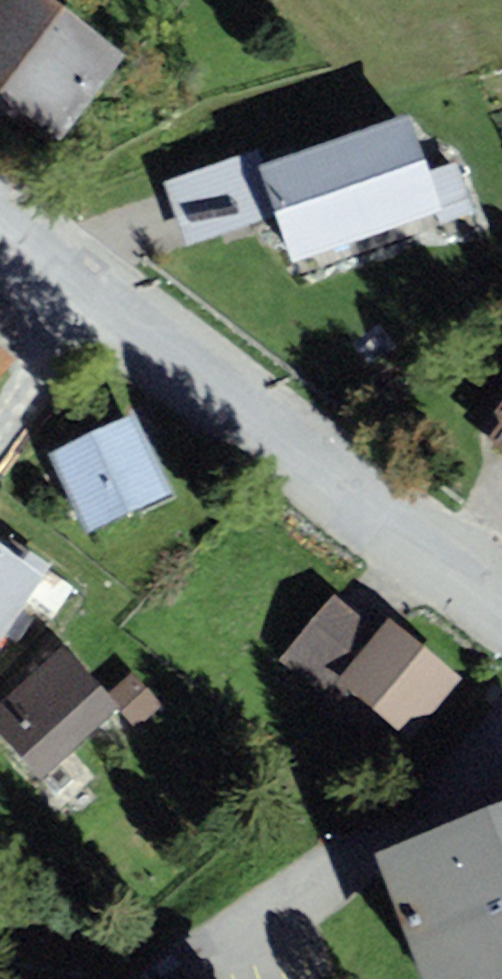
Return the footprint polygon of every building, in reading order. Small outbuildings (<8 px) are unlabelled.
[(134,70),(32,0),(0,0),(0,112),(70,161),(134,70)] [(469,224),(436,125),(286,175),(301,221),(319,274),(469,224)] [(301,221),(286,175),(279,155),(179,189),(201,254),(301,221)] [(0,355),(0,382),(13,366),(0,355)] [(151,429),(64,470),(100,547),(187,506),(151,429)] [(45,571),(0,542),(0,640),(45,571)] [(389,642),(346,605),(286,675),(329,712),(389,642)] [(483,692),(410,630),(355,694),(428,756),(483,692)] [(68,657),(0,720),(0,746),(42,791),(123,717),(68,657)] [(377,852),(424,978),(501,978),(501,806),(377,852)]
